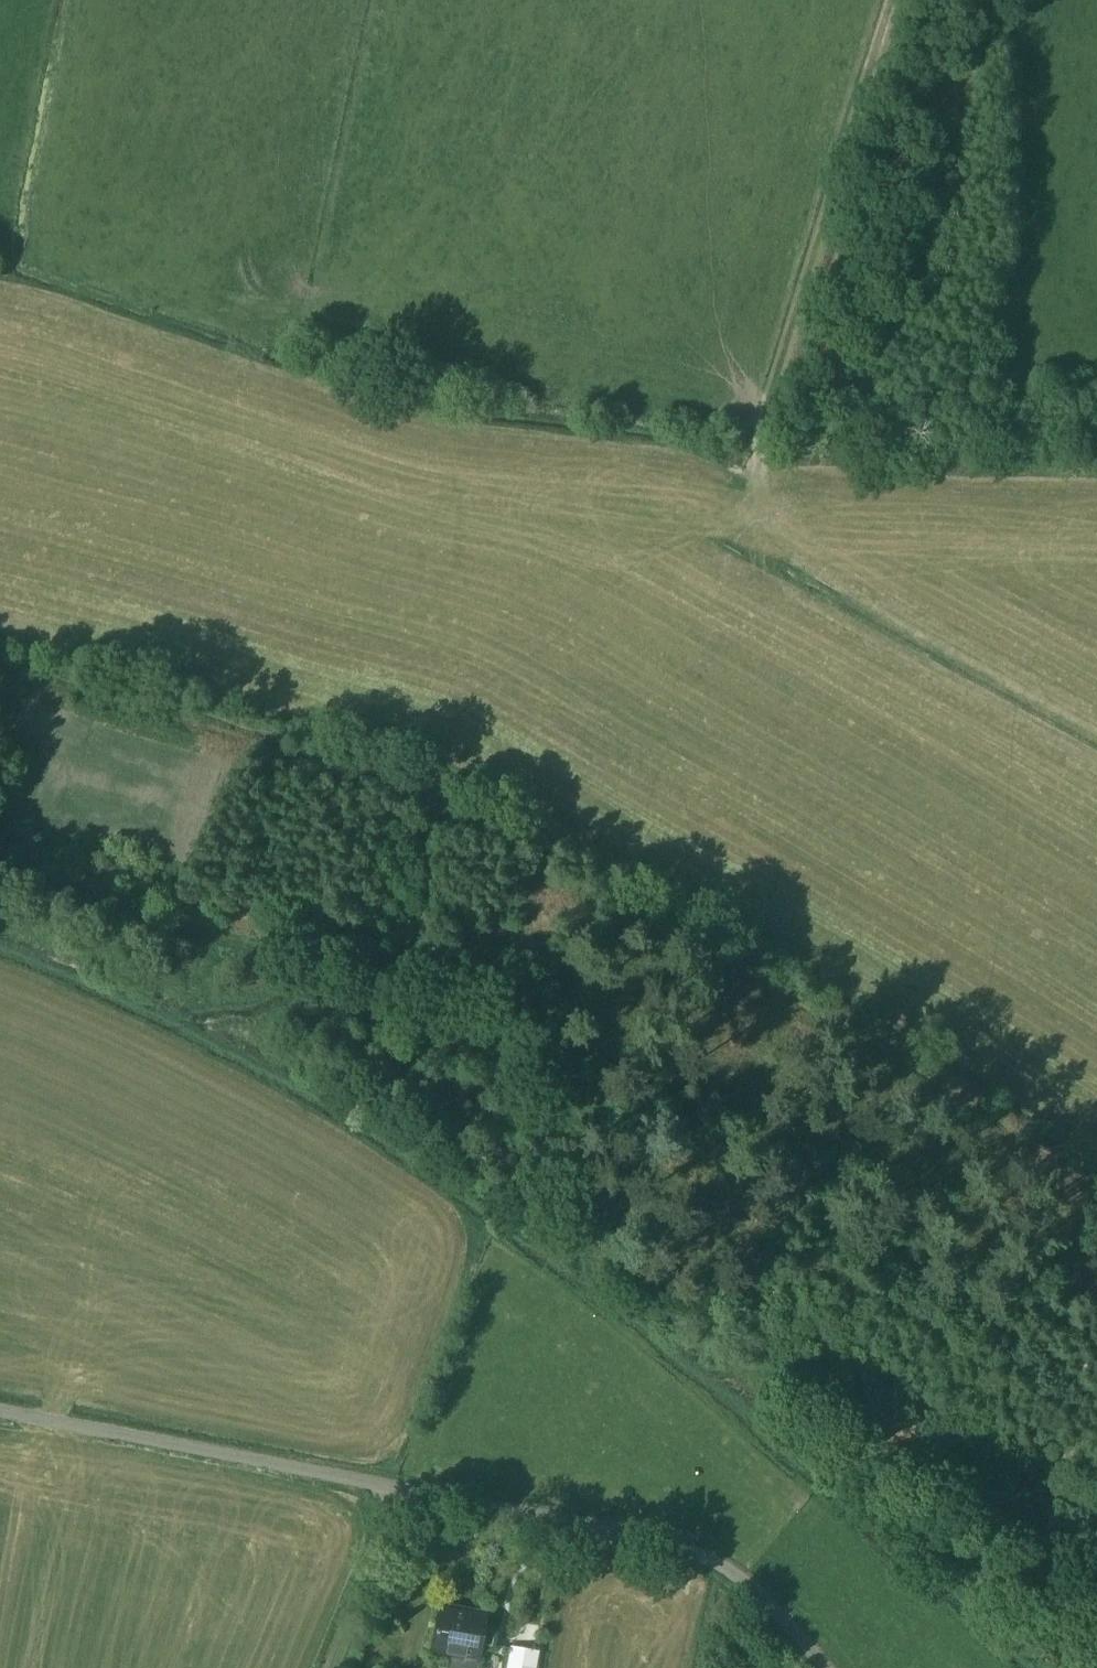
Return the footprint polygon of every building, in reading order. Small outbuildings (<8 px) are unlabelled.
[(452,1667),(476,1667),(477,1661),(478,1661),(481,1645),(492,1647),(492,1645),(490,1643),(492,1634),(483,1632),(486,1616),(440,1607),(432,1653),(452,1657),(450,1667),(452,1667)] [(508,1667),(535,1667),(538,1653),(511,1648),(508,1667)]
